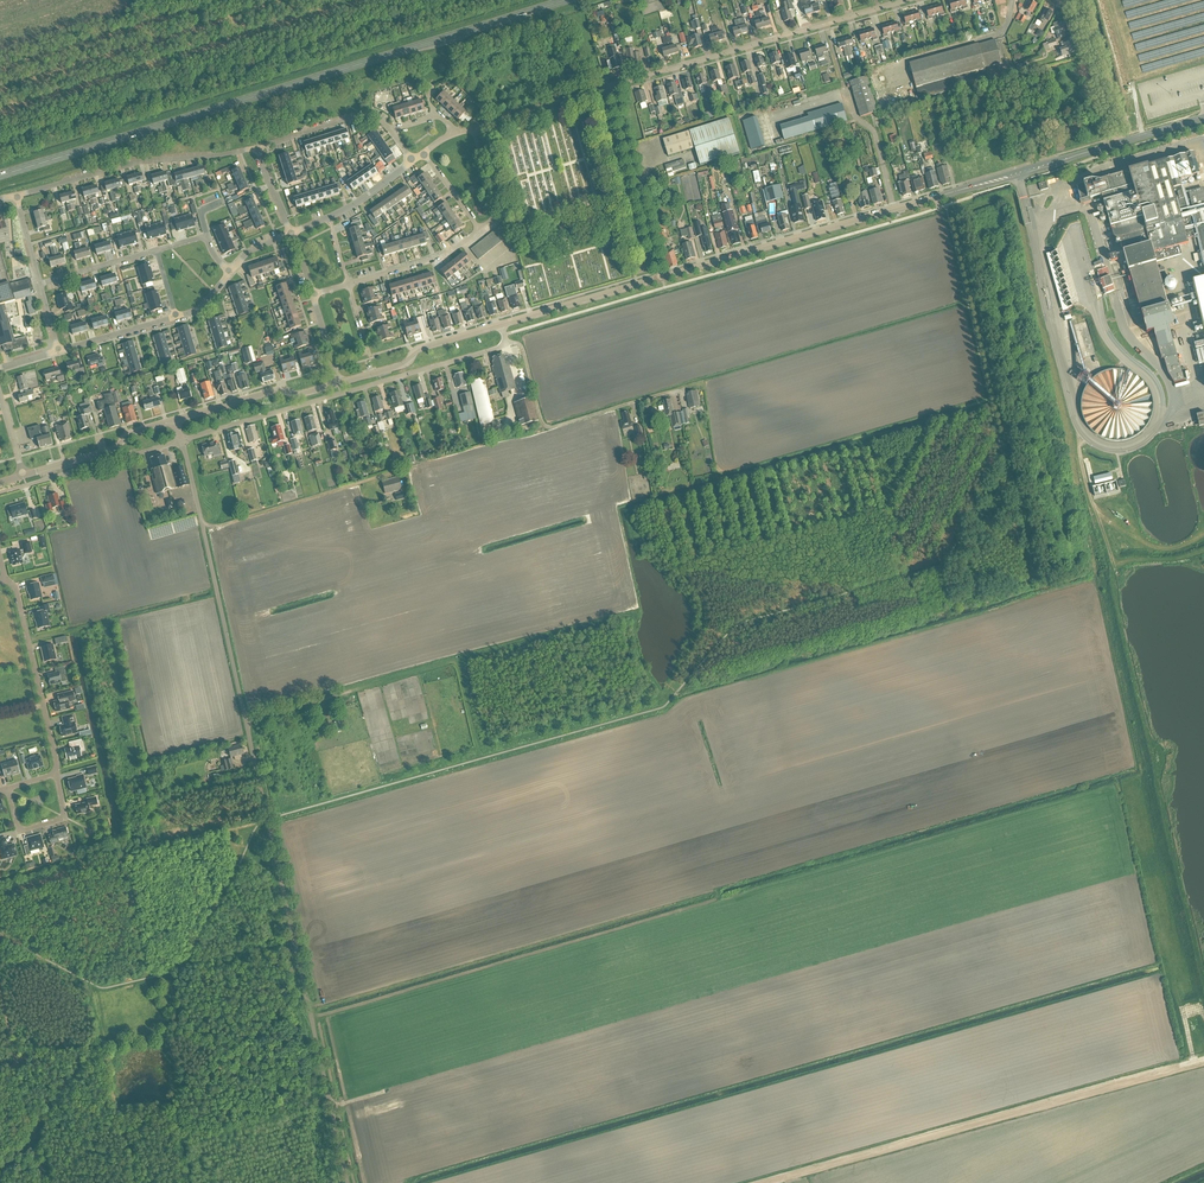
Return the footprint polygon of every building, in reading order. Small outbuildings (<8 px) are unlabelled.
[(785,9),(781,10),(785,22),(793,20),(790,11),(794,10),(791,0),(783,0),(785,9)] [(809,0),(800,0),(803,10),(804,9),(806,16),(813,14),(811,6),(810,4),(809,2),(810,2),(810,0),(809,0)] [(959,9),(956,0),(949,3),(951,10),(950,10),(951,13),(956,12),(955,10),(959,9)] [(956,0),(959,9),(963,8),(964,13),(969,11),(967,5),(966,6),(964,0),(958,0),(956,0)] [(1030,1),(1029,2),(1025,10),(1032,14),(1037,5),(1030,1)] [(818,4),(811,6),(813,14),(820,12),(818,4)] [(941,5),(934,7),(936,15),(940,14),(940,16),(945,15),(944,12),(943,13),(941,5)] [(761,16),(758,6),(752,8),(753,12),(755,11),(757,17),(761,16)] [(928,20),(931,19),(933,19),(932,17),(936,15),(934,7),(926,9),(928,17),(927,17),(928,20)] [(671,9),(660,13),(661,18),(672,15),(671,9)] [(1052,13),(1046,10),(1043,17),(1040,15),(1037,21),(1042,24),(1045,19),(1048,21),(1052,13)] [(918,12),(911,14),(913,22),(917,21),(918,23),(922,22),(922,19),(920,19),(918,12)] [(905,27),(908,26),(910,25),(910,23),(913,22),(911,14),(903,16),(905,23),(904,24),(905,27)] [(1016,20),(1019,22),(1023,24),(1026,18),(1019,15),(1016,20)] [(748,25),(746,26),(744,18),(741,19),(738,20),(742,35),(749,33),(747,29),(749,29),(748,25)] [(769,19),(762,21),(764,28),(771,26),(769,19)] [(742,35),(738,20),(735,21),(737,28),(731,30),(732,34),(734,33),(735,37),(742,35)] [(757,30),(764,28),(762,21),(755,23),(757,30)] [(1058,40),(1065,38),(1063,33),(1068,32),(1065,23),(1061,24),(1060,22),(1053,24),(1057,37),(1058,40)] [(901,33),(900,30),(899,30),(897,24),(889,26),(892,33),(896,32),(896,34),(901,33)] [(883,35),(883,38),(888,37),(888,34),(892,33),(889,26),(882,28),(884,35),(883,35)] [(878,40),(877,37),(876,37),(874,30),(867,33),(869,40),(873,39),(873,41),(878,40)] [(725,32),(716,35),(718,42),(725,40),(724,36),(726,36),(725,32)] [(860,42),(861,45),(866,43),(865,41),(869,40),(867,33),(859,35),(861,41),(860,42)] [(703,46),(699,35),(691,37),(692,38),(688,39),(690,46),(694,45),(695,49),(703,46)] [(718,42),(716,35),(708,37),(709,41),(711,40),(712,44),(718,42)] [(851,37),(844,39),(850,57),(853,56),(850,46),(854,44),(851,37)] [(850,57),(844,39),(837,41),(839,49),(843,48),(846,58),(849,57),(850,57)] [(985,68),(1001,63),(995,40),(978,45),(909,64),(919,100),(988,80),(985,68)] [(1065,46),(1066,48),(1060,50),(1062,57),(1069,55),(1068,53),(1074,51),(1071,42),(1067,43),(1066,41),(1060,42),(1062,47),(1065,46)] [(615,48),(614,45),(608,47),(610,56),(611,56),(612,59),(610,60),(613,70),(621,68),(618,58),(620,57),(619,53),(617,54),(616,48),(615,48)] [(827,52),(825,45),(815,48),(818,58),(824,56),(824,53),(827,52)] [(883,45),(875,48),(877,56),(885,53),(883,45)] [(669,48),(672,55),(679,53),(676,46),(669,48)] [(665,58),(672,55),(669,48),(662,50),(665,58)] [(634,54),(633,49),(625,50),(627,61),(629,61),(630,66),(641,63),(640,62),(642,61),(640,53),(634,54)] [(799,53),(802,63),(805,62),(809,61),(808,58),(811,57),(809,50),(799,53)] [(780,63),(777,53),(770,55),(773,65),(780,63)] [(796,67),(793,54),(784,57),(788,69),(796,67)] [(764,63),(762,57),(755,59),(758,69),(763,67),(764,68),(765,67),(764,67),(767,66),(766,62),(764,63)] [(749,61),(742,63),(745,73),(748,72),(750,79),(754,77),(752,71),(749,61)] [(815,62),(808,65),(811,71),(818,69),(815,62)] [(1028,69),(1027,67),(1025,68),(1024,63),(1016,66),(1019,72),(1028,69)] [(738,78),(734,66),(726,68),(730,80),(738,78)] [(804,81),(802,77),(803,77),(800,69),(796,70),(797,73),(794,74),(796,79),(799,78),(801,82),(804,81)] [(714,83),(721,80),(718,70),(711,72),(714,83)] [(707,94),(712,92),(709,82),(706,83),(704,74),(696,77),(699,86),(704,85),(707,94)] [(763,74),(758,76),(761,87),(766,86),(766,85),(763,74)] [(823,75),(825,83),(831,81),(828,74),(823,75)] [(861,117),(878,112),(867,77),(850,82),(861,117)] [(693,89),(690,79),(682,81),(685,91),(693,89)] [(737,88),(744,86),(742,80),(735,82),(737,88)] [(675,95),(676,99),(678,106),(685,104),(683,97),(681,89),(677,90),(675,83),(668,85),(671,96),(675,95)] [(761,87),(760,88),(764,102),(769,100),(767,94),(768,93),(766,86),(761,87)] [(667,100),(663,87),(654,89),(657,97),(656,97),(657,103),(667,100)] [(436,100),(441,105),(449,97),(448,96),(445,93),(448,90),(446,88),(442,92),(443,92),(436,100)] [(646,102),(648,101),(644,90),(635,93),(638,104),(640,103),(641,105),(646,103),(646,102)] [(441,105),(447,110),(454,102),(453,101),(450,98),(453,95),(451,93),(448,96),(449,97),(441,105)] [(407,100),(404,101),(405,105),(407,105),(410,115),(417,113),(414,102),(412,103),(411,98),(407,99),(407,100)] [(411,98),(412,103),(414,102),(417,113),(424,111),(421,100),(415,102),(414,98),(411,98)] [(447,110),(452,116),(460,107),(459,106),(456,103),(459,100),(457,98),(453,101),(454,102),(447,110)] [(399,107),(403,117),(410,115),(407,105),(405,105),(401,106),(400,102),(397,103),(398,107),(399,107)] [(465,119),(469,116),(465,113),(461,108),(464,105),(462,103),(459,106),(460,107),(452,116),(458,121),(459,120),(462,123),(465,119)] [(399,107),(398,107),(394,108),(392,104),(390,105),(391,110),(392,110),(395,120),(403,117),(399,107)] [(809,118),(780,126),(784,140),(813,132),(847,122),(842,104),(808,114),(809,118)] [(658,116),(659,120),(664,119),(663,115),(660,107),(655,108),(658,116)] [(743,122),(752,150),(765,146),(757,118),(743,122)] [(668,157),(695,149),(700,166),(740,154),(729,119),(663,140),(668,157)] [(346,130),(339,132),(342,141),(341,142),(343,148),(346,147),(344,141),(349,139),(346,130)] [(369,139),(371,142),(372,143),(379,137),(375,131),(362,140),(363,143),(369,139)] [(339,132),(332,134),(334,144),(336,150),(339,149),(337,143),(341,142),(342,141),(339,132)] [(332,134),(324,137),(327,146),(329,152),(332,152),(330,145),(334,144),(332,134)] [(890,137),(892,143),(898,141),(896,135),(890,137)] [(324,137),(317,139),(320,148),(322,155),(325,154),(323,147),(327,146),(324,137)] [(373,145),(376,148),(376,149),(384,143),(379,137),(372,143),(371,142),(366,146),(368,149),(373,145)] [(317,139),(310,141),(313,150),(315,157),(318,156),(316,149),(320,148),(317,139)] [(313,150),(310,141),(303,143),(303,144),(305,148),(306,152),(308,159),(311,158),(309,152),(313,150)] [(377,151),(380,154),(380,155),(388,149),(384,143),(376,149),(376,148),(370,152),(372,155),(377,151)] [(792,152),(791,147),(779,150),(781,155),(792,152)] [(380,155),(380,154),(374,158),(376,161),(382,157),(384,161),(392,155),(392,156),(393,156),(388,149),(380,155)] [(925,161),(933,159),(931,152),(924,154),(925,161)] [(1174,327),(1168,306),(1160,278),(1166,276),(1164,268),(1158,269),(1155,262),(1181,255),(1178,247),(1188,244),(1185,233),(1193,231),(1184,201),(1184,199),(1181,186),(1180,185),(1179,181),(1193,177),(1199,175),(1199,173),(1193,153),(1165,161),(1129,171),(1121,174),(1111,176),(1077,186),(1081,201),(1080,201),(1080,203),(1081,203),(1084,204),(1091,202),(1090,200),(1090,198),(1101,195),(1114,240),(1120,239),(1124,253),(1141,314),(1147,334),(1153,332),(1162,360),(1163,360),(1167,373),(1174,384),(1184,381),(1175,350),(1169,328),(1174,327)] [(278,156),(281,164),(290,161),(297,159),(296,156),(289,158),(288,154),(279,157),(279,156),(278,156)] [(365,170),(371,178),(377,173),(368,160),(365,162),(369,167),(366,170),(365,170)] [(683,160),(677,162),(665,166),(667,170),(672,168),(673,172),(686,168),(683,160)] [(281,164),(283,171),(292,168),(299,166),(298,163),(292,165),(290,161),(281,164)] [(377,166),(376,166),(379,169),(378,170),(377,170),(379,173),(385,168),(384,166),(382,163),(381,163),(377,166)] [(363,171),(359,174),(365,182),(371,178),(365,170),(366,170),(362,164),(359,166),(363,171)] [(947,167),(942,168),(941,164),(937,165),(938,169),(937,169),(941,183),(942,183),(943,186),(950,184),(948,177),(950,177),(947,167)] [(233,175),(235,178),(242,175),(239,169),(235,170),(233,166),(226,169),(221,171),(222,175),(227,172),(228,174),(230,173),(232,176),(233,175)] [(921,167),(923,175),(934,172),(932,168),(924,170),(924,166),(921,167)] [(198,177),(199,181),(200,187),(204,186),(202,180),(201,176),(205,175),(202,167),(196,169),(198,177)] [(292,168),(283,171),(285,178),(295,175),(301,173),(300,170),(294,172),(292,168)] [(357,176),(353,178),(359,186),(365,182),(359,174),(356,168),(353,170),(357,176)] [(875,168),(869,170),(871,178),(877,176),(875,168)] [(196,169),(188,171),(191,179),(198,177),(196,169)] [(181,173),(183,181),(186,191),(190,190),(187,180),(191,179),(188,171),(181,173)] [(759,171),(753,172),(755,184),(761,183),(759,171)] [(899,176),(900,183),(898,183),(901,193),(902,193),(903,197),(911,194),(908,181),(911,181),(908,171),(903,173),(904,175),(899,176)] [(353,178),(350,172),(347,174),(351,180),(347,182),(352,190),(352,191),(359,186),(353,178)] [(939,187),(935,172),(925,174),(929,190),(939,187)] [(162,187),(163,193),(164,193),(167,192),(165,182),(168,181),(169,185),(173,184),(172,180),(171,178),(167,179),(166,173),(158,174),(161,183),(162,187)] [(183,181),(181,173),(174,175),(175,179),(172,180),(173,184),(174,187),(177,186),(176,183),(180,182),(183,181)] [(419,181),(421,185),(422,185),(430,180),(425,173),(425,174),(420,177),(417,174),(410,179),(414,185),(419,181)] [(134,176),(136,183),(143,181),(141,174),(134,176)] [(153,185),(161,183),(158,174),(151,176),(153,185)] [(235,178),(238,185),(245,182),(242,175),(235,178)] [(296,179),(295,175),(285,178),(288,185),(304,180),(303,177),(296,179)] [(136,183),(134,176),(127,178),(129,185),(136,183)] [(917,179),(917,176),(912,177),(912,180),(911,180),(911,181),(915,194),(920,192),(919,191),(924,190),(925,188),(922,178),(922,177),(917,179)] [(333,186),(329,188),(332,197),(339,195),(339,194),(338,191),(341,190),(339,183),(336,184),(334,179),(331,180),(333,186)] [(112,182),(114,192),(118,191),(117,189),(121,188),(119,180),(112,182)] [(423,187),(426,191),(434,186),(430,180),(422,185),(421,185),(417,188),(418,191),(423,187)] [(325,199),(332,197),(329,188),(327,181),(324,182),(326,188),(322,190),(325,199)] [(107,192),(110,190),(111,193),(114,192),(112,182),(104,184),(107,192)] [(234,187),(228,189),(230,193),(239,189),(241,192),(237,194),(238,197),(245,194),(243,191),(248,189),(245,182),(234,187)] [(1046,182),(1039,184),(1041,191),(1049,189),(1046,182)] [(322,190),(320,183),(317,184),(319,191),(315,192),(318,201),(325,199),(322,190)] [(804,221),(797,191),(805,190),(803,184),(790,187),(794,207),(791,208),(794,223),(804,221)] [(836,201),(839,200),(838,198),(840,197),(837,187),(836,184),(830,186),(831,189),(829,190),(832,200),(836,199),(836,201)] [(875,190),(873,184),(868,185),(870,190),(869,190),(874,205),(882,203),(879,189),(875,190)] [(311,203),(318,201),(315,192),(313,185),(310,186),(312,193),(308,194),(311,203)] [(89,188),(92,198),(92,200),(96,199),(95,195),(98,194),(96,186),(89,188)] [(406,186),(400,191),(405,199),(408,204),(411,202),(408,197),(412,195),(406,187),(407,187),(406,186)] [(438,192),(434,186),(426,191),(421,194),(423,197),(427,194),(430,197),(438,192)] [(768,202),(783,199),(780,186),(765,189),(768,202)] [(305,195),(301,196),(304,206),(311,203),(308,194),(306,187),(303,188),(305,195)] [(92,198),(89,188),(82,190),(84,198),(88,197),(89,199),(92,198)] [(1203,189),(1189,192),(1197,229),(1203,228),(1203,194),(1203,189)] [(301,196),(299,190),(296,190),(298,197),(294,198),(296,207),(296,208),(304,206),(301,196)] [(400,191),(394,195),(399,203),(402,208),(405,206),(401,201),(405,199),(400,191)] [(862,209),(870,206),(868,202),(870,201),(867,191),(856,194),(859,204),(860,204),(862,209)] [(67,194),(72,213),(74,212),(73,211),(74,211),(73,205),(74,205),(73,201),(76,200),(74,192),(67,194)] [(430,197),(425,200),(425,201),(420,204),(422,206),(427,203),(431,200),(434,204),(442,198),(442,199),(442,198),(438,192),(430,197)] [(70,213),(72,213),(67,194),(60,196),(62,204),(69,202),(70,206),(67,206),(69,212),(70,212),(70,213)] [(394,195),(388,199),(393,207),(398,215),(401,213),(395,206),(399,203),(394,195)] [(802,197),(805,209),(811,208),(808,195),(802,197)] [(838,216),(844,214),(843,209),(844,209),(841,198),(840,199),(840,200),(833,202),(835,211),(836,211),(838,216)] [(388,199),(382,203),(387,211),(390,216),(393,215),(389,210),(393,207),(388,199)] [(245,203),(247,206),(243,208),(237,210),(239,214),(256,206),(253,200),(245,203)] [(812,205),(817,221),(826,219),(824,211),(825,211),(822,202),(812,205)] [(234,203),(228,205),(232,216),(233,216),(238,214),(234,203)] [(382,203),(376,207),(381,215),(381,216),(386,223),(389,222),(383,214),(387,211),(382,203)] [(439,211),(442,214),(442,215),(450,209),(445,203),(433,212),(435,214),(439,211)] [(721,207),(723,214),(728,232),(728,233),(730,232),(731,235),(730,235),(733,245),(741,243),(738,232),(734,234),(733,231),(739,230),(738,229),(733,211),(732,211),(730,204),(721,207)] [(36,221),(48,218),(47,214),(44,215),(42,211),(45,210),(44,206),(35,209),(36,212),(33,213),(34,217),(35,216),(36,221)] [(251,216),(259,213),(256,206),(239,214),(240,217),(246,214),(250,213),(251,216)] [(381,215),(376,207),(369,212),(370,212),(371,215),(368,217),(375,227),(378,224),(376,221),(378,219),(377,218),(381,216),(381,215)] [(454,215),(450,209),(442,215),(442,214),(437,218),(439,220),(443,217),(446,221),(454,215)] [(253,220),(243,224),(245,227),(250,225),(254,223),(261,220),(259,213),(251,216),(253,220)] [(446,221),(441,224),(443,226),(448,223),(450,227),(458,221),(454,215),(446,221)] [(720,215),(719,215),(712,217),(716,229),(724,226),(720,215)] [(789,224),(786,215),(778,217),(781,227),(782,226),(783,231),(789,229),(788,224),(789,224)] [(192,216),(183,218),(187,230),(195,227),(192,216)] [(48,218),(36,221),(37,226),(38,230),(40,229),(41,232),(50,230),(49,226),(47,227),(46,222),(51,221),(50,218),(48,218)] [(183,218),(171,222),(172,224),(175,223),(178,232),(187,230),(183,218)] [(529,225),(529,224),(528,219),(514,223),(515,229),(529,225)] [(250,225),(245,227),(246,230),(255,226),(256,226),(257,230),(264,227),(261,220),(254,223),(250,225)] [(769,224),(768,224),(767,220),(761,222),(756,223),(758,228),(761,228),(763,234),(771,231),(769,224)] [(450,227),(445,230),(447,232),(452,229),(454,233),(462,228),(463,228),(458,221),(450,227)] [(349,230),(349,229),(351,237),(360,234),(360,235),(366,233),(365,230),(360,232),(358,227),(362,226),(360,222),(351,224),(352,229),(349,230)] [(702,229),(700,222),(693,224),(697,237),(701,236),(703,242),(704,247),(705,247),(707,253),(708,253),(710,253),(711,252),(712,251),(711,247),(712,247),(707,228),(702,229)] [(755,227),(753,222),(748,223),(750,228),(748,229),(751,240),(758,238),(755,227)] [(146,229),(142,230),(143,232),(146,231),(149,240),(158,238),(154,226),(150,227),(149,224),(145,225),(146,229)] [(163,224),(154,226),(158,238),(166,235),(163,224)] [(225,225),(213,230),(217,238),(228,233),(225,225)] [(686,229),(689,240),(695,239),(692,228),(686,229)] [(421,236),(417,237),(419,246),(427,244),(426,240),(429,239),(427,232),(423,233),(422,229),(420,230),(421,236)] [(666,230),(658,232),(662,243),(669,241),(666,230)] [(138,231),(126,234),(129,246),(138,244),(135,235),(138,234),(138,231)] [(414,238),(410,239),(412,248),(419,246),(417,237),(415,231),(412,232),(414,238)] [(728,244),(725,232),(715,234),(719,249),(727,247),(726,245),(728,244)] [(228,233),(217,238),(221,247),(232,243),(239,240),(238,237),(234,239),(231,240),(228,233)] [(403,241),(405,250),(412,248),(410,239),(408,233),(405,234),(407,240),(403,241)] [(126,234),(113,238),(114,239),(114,241),(118,240),(120,249),(129,246),(126,234)] [(351,237),(353,244),(362,241),(362,242),(369,240),(368,237),(362,239),(360,235),(360,234),(351,237)] [(440,244),(444,241),(439,234),(435,237),(440,244)] [(398,252),(405,250),(403,241),(401,235),(398,236),(400,242),(396,243),(398,252)] [(391,254),(398,252),(396,243),(394,237),(391,238),(393,244),(389,245),(391,254)] [(389,245),(387,240),(384,240),(386,246),(382,247),(381,246),(377,247),(379,254),(383,253),(384,256),(384,257),(391,254),(389,245)] [(687,260),(695,258),(693,253),(694,252),(691,243),(687,244),(686,240),(682,241),(683,245),(687,260)] [(353,244),(355,251),(365,248),(365,249),(374,246),(373,243),(364,246),(362,242),(362,241),(353,244)] [(76,261),(83,259),(81,251),(81,250),(79,243),(74,244),(76,250),(77,249),(78,252),(74,253),(76,261)] [(109,243),(102,245),(104,253),(111,251),(109,243)] [(232,243),(221,247),(224,255),(232,251),(234,254),(237,253),(232,243)] [(97,255),(104,253),(102,245),(94,247),(97,255)] [(54,248),(58,266),(66,264),(63,256),(59,257),(58,253),(57,247),(54,248)] [(51,268),(58,266),(54,248),(51,249),(53,258),(49,260),(51,268)] [(88,248),(81,250),(81,251),(83,259),(91,257),(88,248)] [(365,248),(355,251),(358,259),(358,258),(361,258),(362,262),(368,260),(367,256),(372,254),(371,251),(366,253),(365,249),(365,248)] [(2,287),(10,284),(0,249),(0,287),(2,287)] [(678,264),(674,250),(663,252),(664,252),(668,267),(670,266),(671,268),(676,266),(676,265),(678,264)] [(464,253),(458,258),(465,266),(466,266),(469,263),(472,266),(474,265),(471,260),(470,261),(464,253)] [(276,258),(269,261),(273,271),(274,271),(278,269),(280,274),(286,272),(282,262),(278,264),(276,258)] [(458,258),(452,262),(459,271),(460,270),(463,267),(466,271),(469,269),(466,266),(465,266),(458,258)] [(269,261),(262,263),(266,274),(267,273),(271,272),(273,276),(276,275),(274,271),(273,271),(269,261)] [(463,274),(460,270),(459,271),(452,262),(446,267),(453,276),(454,275),(458,272),(460,276),(463,274)] [(269,278),(267,273),(266,274),(262,263),(255,266),(259,276),(260,276),(264,274),(266,279),(269,278)] [(140,264),(137,265),(140,277),(152,273),(149,265),(141,267),(140,264)] [(248,268),(250,275),(246,276),(250,287),(254,286),(252,279),(257,277),(259,281),(262,280),(260,276),(259,276),(255,266),(248,268)] [(453,276),(446,267),(440,272),(447,280),(452,277),(455,280),(457,278),(454,275),(453,276)] [(1105,270),(1100,271),(1098,273),(1103,290),(1104,295),(1112,293),(1114,292),(1107,269),(1105,270)] [(152,273),(140,277),(144,289),(147,288),(146,285),(153,283),(155,282),(152,273)] [(432,273),(425,275),(428,286),(429,286),(433,284),(435,289),(437,288),(436,283),(435,283),(432,273)] [(115,275),(107,277),(110,285),(117,283),(115,275)] [(425,275),(418,278),(421,288),(422,288),(426,287),(427,291),(430,290),(429,286),(428,286),(425,275)] [(107,277),(100,279),(102,287),(109,285),(110,285),(107,277)] [(499,277),(494,279),(496,286),(501,285),(503,284),(501,277),(499,277)] [(418,278),(410,280),(413,290),(415,290),(419,289),(420,293),(423,292),(422,288),(421,288),(418,278)] [(10,284),(2,287),(3,291),(6,302),(6,303),(31,296),(31,295),(35,294),(30,279),(14,284),(14,283),(10,284)] [(1175,281),(1174,280),(1173,279),(1171,279),(1169,279),(1167,279),(1166,280),(1165,282),(1164,284),(1164,285),(1165,287),(1165,289),(1167,290),(1168,291),(1170,291),(1172,291),(1173,290),(1175,289),(1176,288),(1177,286),(1177,284),(1176,283),(1175,281)] [(1201,280),(1193,281),(1195,289),(1202,319),(1202,322),(1193,324),(1194,329),(1197,328),(1197,331),(1195,332),(1196,336),(1198,345),(1203,343),(1203,279),(1201,280)] [(416,294),(415,290),(413,290),(410,280),(403,282),(406,292),(408,292),(412,291),(413,295),(416,294)] [(94,281),(87,283),(89,291),(97,289),(94,281)] [(523,281),(515,283),(517,290),(524,288),(523,281)] [(229,287),(231,295),(241,291),(241,290),(240,286),(243,285),(242,282),(238,283),(238,284),(229,287)] [(403,282),(396,284),(399,295),(400,294),(405,293),(406,297),(409,296),(408,292),(406,292),(403,282)] [(87,283),(79,285),(82,293),(89,291),(87,283)] [(274,297),(279,296),(278,294),(289,291),(286,284),(276,287),(278,293),(273,295),(274,297)] [(399,295),(396,284),(389,286),(392,297),(398,295),(399,299),(402,299),(400,294),(399,295)] [(362,298),(373,295),(372,291),(376,290),(375,287),(361,292),(362,298)] [(512,288),(510,288),(506,290),(511,305),(511,304),(513,310),(520,308),(518,303),(519,302),(516,295),(514,296),(512,288)] [(231,295),(234,302),(244,298),(243,297),(242,293),(245,292),(244,289),(241,290),(241,291),(231,295)] [(147,291),(145,292),(148,304),(160,300),(157,292),(148,294),(147,291)] [(277,304),(281,303),(281,302),(291,298),(289,291),(278,294),(279,296),(280,300),(276,302),(277,304)] [(69,305),(66,294),(57,296),(59,304),(58,304),(60,310),(64,309),(65,312),(74,310),(72,304),(69,305)] [(502,294),(500,295),(496,296),(497,300),(497,301),(499,308),(500,308),(501,313),(508,311),(507,306),(505,298),(504,299),(502,294)] [(373,295),(362,298),(364,305),(379,300),(378,297),(374,299),(373,295)] [(234,302),(236,309),(246,306),(246,304),(244,300),(248,299),(247,296),(243,297),(244,298),(234,302)] [(490,303),(488,296),(484,297),(486,304),(488,311),(489,311),(490,316),(497,314),(495,309),(496,309),(494,302),(490,303)] [(279,311),(284,310),(283,309),(294,305),(291,298),(281,302),(281,303),(283,307),(278,309),(279,311)] [(36,299),(29,301),(33,313),(40,311),(36,299)] [(124,320),(131,318),(129,310),(122,312),(120,306),(124,305),(122,299),(118,300),(124,320)] [(116,319),(117,322),(124,320),(118,300),(115,301),(118,313),(115,314),(114,313),(111,314),(113,320),(116,319)] [(160,300),(148,304),(152,316),(154,315),(153,312),(162,309),(160,300)] [(478,306),(477,301),(471,303),(472,304),(474,303),(475,307),(474,307),(477,314),(479,319),(485,318),(484,312),(482,305),(478,306)] [(246,306),(236,309),(239,316),(249,313),(247,307),(250,306),(249,303),(246,304),(246,306)] [(466,303),(460,304),(462,311),(463,311),(465,318),(466,318),(467,323),(474,321),(472,316),(473,315),(471,308),(467,309),(467,306),(466,303)] [(0,306),(0,344),(1,346),(3,346),(4,349),(4,350),(4,351),(5,352),(5,351),(7,351),(11,350),(11,352),(15,351),(29,346),(29,344),(28,341),(27,337),(15,340),(10,324),(12,323),(10,318),(9,319),(7,314),(5,304),(2,305),(0,306)] [(282,319),(286,317),(286,316),(296,312),(294,305),(283,309),(284,310),(285,314),(281,316),(282,319)] [(368,318),(379,314),(378,311),(382,310),(381,307),(377,308),(366,311),(368,318)] [(452,314),(454,321),(456,326),(463,324),(461,319),(462,319),(459,311),(456,313),(454,308),(450,309),(452,314)] [(446,315),(444,310),(437,312),(439,318),(440,317),(442,324),(443,324),(444,329),(451,327),(450,322),(448,315),(446,315)] [(427,314),(427,311),(423,312),(426,321),(429,320),(431,328),(432,327),(433,333),(440,331),(438,326),(439,325),(437,318),(433,319),(431,313),(427,314)] [(284,326),(288,324),(288,323),(299,319),(296,312),(286,316),(286,317),(287,321),(283,323),(284,326)] [(379,314),(368,318),(370,324),(385,320),(384,317),(380,318),(379,314)] [(100,316),(98,317),(101,327),(108,325),(106,317),(101,318),(100,316)] [(209,321),(211,328),(221,325),(220,324),(219,319),(223,318),(222,316),(218,317),(218,318),(209,321)] [(96,320),(92,321),(94,329),(101,327),(98,317),(95,318),(96,320)] [(288,323),(288,324),(290,328),(285,330),(286,333),(291,331),(291,330),(301,327),(299,319),(288,323)] [(414,323),(411,325),(414,335),(420,333),(416,319),(413,319),(414,323)] [(407,337),(414,335),(411,325),(407,326),(406,322),(403,322),(407,337)] [(85,323),(78,325),(80,333),(87,331),(85,323)] [(211,328),(213,335),(223,332),(223,331),(221,327),(225,326),(224,323),(220,324),(221,325),(211,328)] [(80,333),(78,325),(74,326),(74,324),(71,324),(72,327),(71,327),(73,335),(80,333)] [(177,338),(180,337),(180,336),(190,333),(188,325),(178,328),(179,334),(176,335),(177,338)] [(375,329),(377,336),(388,333),(387,329),(391,328),(390,325),(375,329)] [(227,333),(226,330),(223,331),(223,332),(213,335),(215,342),(225,339),(225,338),(223,334),(227,333)] [(153,337),(156,344),(166,341),(165,340),(164,335),(168,334),(167,332),(163,333),(163,334),(153,337)] [(292,340),(290,340),(291,344),(297,342),(308,338),(305,332),(298,334),(298,332),(297,332),(290,334),(290,335),(291,337),(292,340)] [(179,345),(182,344),(182,343),(192,340),(190,333),(180,336),(180,337),(181,341),(178,342),(179,345)] [(388,333),(377,336),(379,342),(394,338),(393,335),(389,336),(388,333)] [(276,336),(272,338),(274,345),(281,342),(280,339),(277,340),(276,336)] [(225,339),(215,342),(217,350),(227,347),(225,341),(229,340),(228,337),(225,338),(225,339)] [(310,345),(308,338),(297,342),(298,345),(294,347),(295,350),(310,345)] [(156,344),(158,351),(168,348),(167,347),(166,343),(170,341),(169,339),(165,340),(166,341),(156,344)] [(181,352),(184,351),(184,350),(194,347),(192,340),(182,343),(182,344),(183,348),(180,350),(181,352)] [(121,354),(125,353),(125,352),(135,349),(133,341),(123,344),(124,350),(121,351),(121,354)] [(264,346),(266,355),(274,353),(271,344),(264,346)] [(158,351),(160,358),(170,355),(169,354),(168,350),(172,349),(171,346),(167,347),(168,348),(158,351)] [(184,350),(184,351),(186,356),(182,357),(183,360),(187,358),(187,357),(196,355),(194,347),(184,350)] [(124,361),(127,360),(127,359),(137,356),(135,349),(125,352),(125,353),(126,357),(123,358),(124,361)] [(309,355),(306,356),(309,367),(315,365),(313,357),(312,354),(311,350),(308,351),(309,355)] [(249,351),(243,353),(246,364),(253,363),(249,351)] [(170,355),(160,358),(162,366),(172,363),(170,357),(174,356),(173,353),(169,354),(170,355)] [(309,367),(306,356),(302,357),(301,353),(298,354),(302,368),(309,367)] [(97,367),(104,365),(102,358),(99,359),(98,355),(87,358),(89,367),(97,365),(97,367)] [(499,394),(501,393),(502,398),(509,396),(508,392),(516,389),(507,358),(504,359),(503,355),(492,358),(493,362),(492,362),(493,367),(492,367),(494,373),(493,373),(499,394)] [(126,368),(129,367),(129,366),(139,363),(137,356),(127,359),(127,360),(128,365),(125,366),(126,368)] [(287,361),(290,372),(296,370),(292,356),(289,356),(290,360),(287,361)] [(290,372),(287,361),(283,362),(282,358),(279,359),(283,374),(290,372)] [(79,376),(79,374),(85,373),(82,365),(79,366),(77,361),(66,364),(69,372),(72,371),(74,378),(79,376)] [(263,384),(274,380),(272,372),(271,372),(270,369),(265,370),(263,362),(253,365),(255,373),(260,372),(261,375),(260,376),(261,378),(262,379),(263,384)] [(129,366),(129,367),(130,372),(127,373),(128,376),(132,374),(132,373),(141,371),(139,363),(129,366)] [(55,378),(56,378),(58,382),(65,380),(62,372),(60,373),(58,368),(44,372),(46,381),(51,379),(51,382),(52,382),(56,381),(56,380),(55,378)] [(178,385),(187,382),(183,369),(175,372),(178,385)] [(1121,369),(1115,369),(1109,370),(1103,372),(1098,374),(1093,378),(1089,382),(1086,387),(1083,392),(1082,397),(1081,403),(1081,409),(1082,415),(1084,420),(1087,425),(1091,430),(1095,434),(1100,437),(1105,439),(1111,441),(1117,441),(1122,441),(1128,439),(1133,437),(1138,434),(1143,430),(1146,425),(1149,420),(1151,415),(1152,409),(1153,405),(1152,399),(1151,394),(1149,388),(1145,383),(1141,379),(1137,375),(1135,374),(1132,373),(1126,371),(1121,369)] [(214,373),(217,382),(218,385),(216,385),(218,390),(219,389),(221,396),(226,395),(223,383),(219,371),(214,373)] [(232,393),(237,391),(236,387),(236,386),(235,380),(234,380),(232,375),(231,373),(230,374),(230,375),(227,376),(229,382),(228,382),(229,386),(230,386),(232,393)] [(466,386),(463,373),(455,375),(455,377),(454,377),(457,389),(466,386)] [(249,388),(246,375),(238,377),(241,390),(249,388)] [(17,378),(18,380),(21,391),(23,391),(23,393),(29,391),(28,389),(24,376),(17,378)] [(481,429),(495,425),(484,378),(470,381),(481,429)] [(444,390),(441,379),(433,382),(436,392),(444,390)] [(209,399),(214,397),(209,383),(201,385),(202,389),(202,390),(202,392),(203,392),(205,400),(206,400),(207,400),(209,400),(209,399)] [(188,389),(187,385),(181,387),(182,390),(177,392),(180,401),(191,397),(189,389),(188,389)] [(417,401),(425,398),(421,385),(413,387),(417,401)] [(29,391),(23,393),(24,395),(18,397),(20,403),(29,401),(28,396),(34,395),(33,390),(29,391)] [(150,400),(153,409),(160,406),(158,398),(154,399),(151,390),(148,391),(150,400)] [(112,393),(115,404),(121,403),(118,391),(112,393)] [(700,407),(697,391),(689,393),(689,395),(687,395),(690,409),(700,407)] [(403,407),(399,392),(390,394),(394,409),(403,407)] [(105,400),(97,403),(100,411),(104,410),(108,423),(109,423),(110,428),(120,426),(114,407),(116,407),(113,397),(112,393),(104,395),(105,400)] [(465,397),(460,398),(462,408),(473,405),(471,400),(470,393),(465,394),(465,397)] [(153,409),(150,400),(144,402),(143,397),(140,398),(142,403),(143,403),(145,411),(153,409)] [(375,412),(384,409),(382,403),(381,404),(379,397),(372,399),(374,406),(373,406),(375,412)] [(439,398),(433,400),(436,412),(442,410),(439,398)] [(520,426),(538,421),(532,398),(514,403),(520,426)] [(85,404),(80,405),(80,409),(90,406),(88,399),(84,400),(85,404)] [(683,412),(679,413),(674,414),(671,400),(664,401),(664,404),(663,404),(666,417),(670,416),(673,428),(682,426),(682,425),(686,424),(683,412)] [(372,426),(365,402),(357,404),(359,410),(356,411),(359,419),(362,418),(365,428),(372,426)] [(92,413),(90,406),(80,409),(82,413),(81,413),(82,417),(77,418),(81,430),(87,428),(88,426),(88,425),(87,421),(88,421),(86,416),(88,415),(88,414),(92,413)] [(136,421),(132,406),(123,409),(127,424),(136,421)] [(327,417),(329,423),(327,424),(329,431),(339,428),(337,421),(336,421),(334,415),(333,415),(332,411),(326,413),(327,413),(328,417),(327,417)] [(633,427),(629,412),(622,413),(624,421),(620,422),(623,430),(633,427)] [(316,430),(312,417),(305,419),(308,432),(316,430)] [(303,434),(299,421),(291,423),(295,436),(303,434)] [(62,442),(72,439),(70,434),(71,433),(68,423),(55,426),(59,440),(61,440),(62,442)] [(42,436),(40,426),(28,429),(31,440),(37,438),(40,448),(52,445),(49,434),(51,434),(48,426),(42,428),(44,436),(42,436)] [(259,441),(255,426),(247,428),(248,430),(246,430),(249,444),(259,441)] [(283,437),(280,426),(272,429),(273,435),(273,436),(274,438),(274,439),(270,440),(271,445),(283,442),(281,437),(283,437)] [(312,447),(322,444),(319,433),(310,435),(311,436),(309,437),(312,447)] [(242,449),(238,434),(233,435),(231,434),(229,435),(228,436),(230,443),(228,443),(231,452),(242,449)] [(335,450),(337,449),(334,440),(327,442),(330,451),(331,455),(336,453),(335,450)] [(214,456),(222,454),(220,446),(215,447),(214,442),(209,444),(210,445),(202,447),(203,449),(202,450),(202,453),(204,453),(204,456),(213,454),(214,456)] [(283,446),(286,456),(292,454),(289,445),(283,446)] [(251,462),(257,460),(253,449),(248,450),(251,462)] [(157,494),(177,489),(170,465),(167,466),(164,455),(150,459),(153,469),(151,470),(153,475),(152,475),(153,480),(153,481),(157,494)] [(222,470),(229,468),(227,461),(220,463),(222,469),(222,470)] [(229,462),(231,473),(238,472),(235,461),(229,462)] [(178,488),(189,485),(187,477),(185,478),(182,467),(173,469),(178,488)] [(1094,478),(1095,484),(1112,480),(1111,474),(1094,478)] [(401,490),(398,478),(384,482),(384,485),(383,486),(385,494),(401,490)] [(60,503),(58,494),(48,497),(49,503),(50,503),(51,504),(46,506),(48,513),(53,511),(52,508),(58,507),(59,512),(66,510),(64,502),(60,503)] [(9,518),(13,517),(13,518),(28,514),(25,502),(10,507),(11,510),(7,511),(9,518)] [(20,551),(10,553),(13,566),(23,564),(22,559),(23,559),(25,555),(25,554),(32,552),(29,543),(22,544),(23,551),(20,551)] [(47,576),(41,577),(43,583),(44,588),(55,586),(54,581),(53,575),(47,576)] [(38,584),(27,587),(28,592),(29,592),(31,600),(42,598),(38,584)] [(33,614),(35,620),(36,619),(38,629),(49,626),(46,612),(49,611),(48,606),(40,608),(41,612),(33,614)] [(7,626),(0,627),(0,636),(9,634),(7,626)] [(45,662),(56,660),(53,645),(41,648),(45,662)] [(16,654),(7,656),(6,652),(0,653),(0,660),(2,660),(3,666),(18,662),(16,654)] [(56,674),(48,676),(50,685),(61,682),(66,681),(64,674),(66,674),(64,667),(55,670),(56,674)] [(54,702),(56,712),(70,709),(68,702),(75,701),(73,692),(64,694),(65,700),(54,702)] [(65,726),(60,727),(62,737),(77,733),(75,724),(76,723),(74,715),(62,718),(63,718),(64,718),(66,724),(65,726)] [(65,750),(67,760),(70,759),(71,760),(76,759),(76,757),(81,756),(80,752),(85,751),(82,740),(72,742),(73,748),(65,750)] [(240,747),(239,745),(228,748),(231,758),(244,754),(242,747),(240,747)] [(33,769),(33,770),(38,768),(43,767),(40,756),(36,757),(35,756),(30,758),(30,759),(26,760),(29,771),(33,769)] [(221,771),(229,769),(234,767),(231,758),(222,761),(223,766),(220,767),(221,771)] [(16,761),(9,763),(12,776),(20,773),(16,761)] [(12,776),(9,763),(1,765),(5,778),(12,776)] [(89,775),(97,773),(95,767),(87,769),(89,775)] [(77,777),(77,778),(68,781),(71,792),(86,788),(83,776),(77,777)] [(90,812),(89,807),(98,805),(96,797),(87,799),(87,803),(76,805),(77,815),(83,814),(84,815),(87,814),(88,813),(90,812)] [(68,834),(69,833),(67,828),(66,828),(66,827),(60,829),(60,830),(52,832),(53,835),(49,836),(51,845),(59,842),(59,841),(62,840),(63,839),(68,837),(68,834)] [(41,851),(43,851),(43,848),(44,848),(40,835),(27,839),(29,846),(24,847),(27,856),(31,855),(30,851),(40,849),(41,851)] [(1,859),(16,855),(14,846),(9,847),(7,846),(5,839),(0,841),(0,854),(1,859)]
